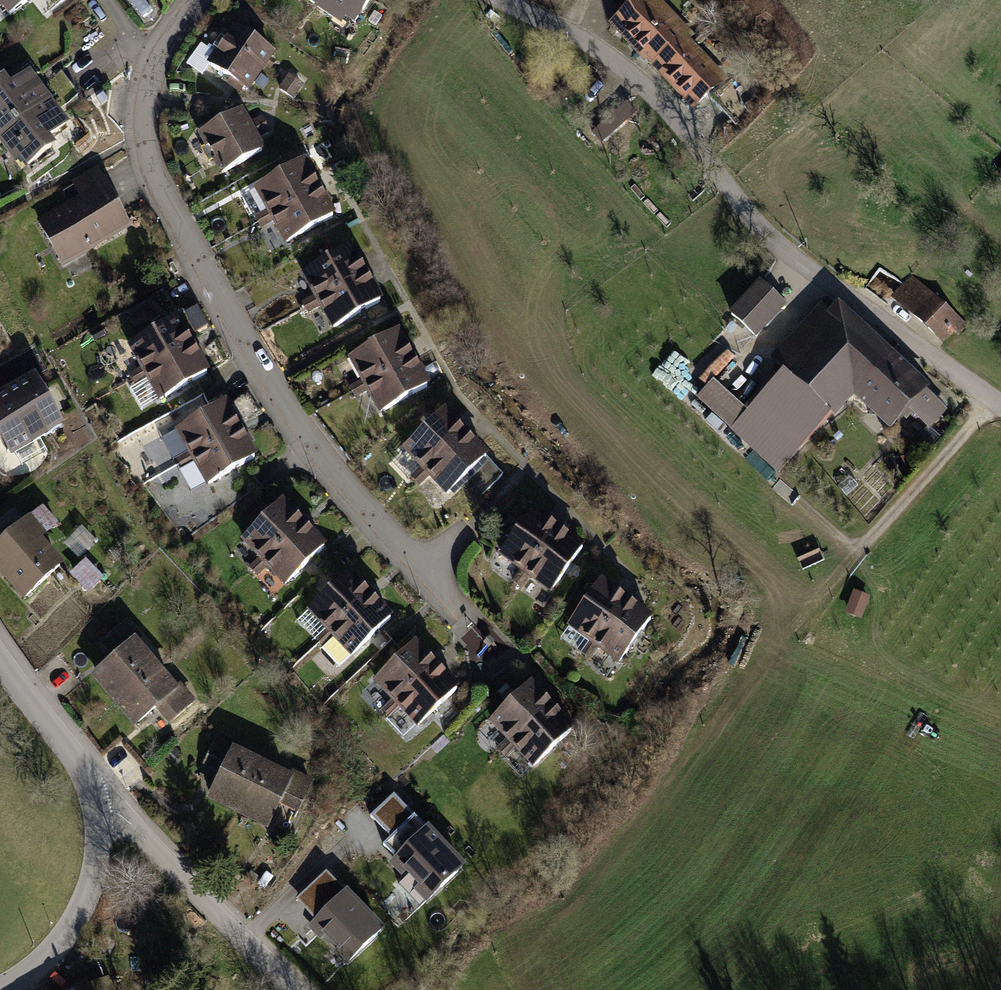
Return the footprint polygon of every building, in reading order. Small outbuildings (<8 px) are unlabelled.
[(6,23),(36,1),(35,0),(0,0),(0,15),(6,23)] [(316,17),(327,0),(292,0),(316,17)] [(316,17),(337,31),(342,25),(351,30),(371,2),(368,0),(327,0),(316,17)] [(657,84),(701,39),(660,0),(637,0),(606,33),(657,84)] [(271,57),(230,29),(203,67),(244,96),(271,57)] [(731,67),(701,39),(657,84),(689,116),(731,67)] [(48,99),(29,72),(6,88),(1,81),(0,81),(0,133),(48,99)] [(48,99),(0,133),(0,155),(16,178),(53,152),(46,142),(68,127),(48,99)] [(238,111),(192,135),(214,176),(260,152),(254,141),(266,135),(257,118),(246,125),(238,111)] [(251,190),(265,217),(315,190),(301,164),(251,190)] [(77,199),(34,221),(58,268),(128,232),(95,169),(69,183),(77,199)] [(330,219),(315,190),(265,217),(280,246),(330,219)] [(297,275),(312,304),(363,276),(347,249),(297,275)] [(951,313),(908,275),(886,299),(938,346),(951,334),(951,313)] [(378,304),(363,276),(312,304),(327,331),(378,304)] [(782,307),(756,283),(725,317),(752,341),(782,307)] [(824,297),(765,363),(784,377),(828,419),(831,422),(850,401),(888,435),(929,390),(824,297)] [(127,348),(142,376),(191,349),(176,323),(127,348)] [(345,361),(359,389),(411,361),(397,334),(345,361)] [(207,376),(191,349),(142,376),(156,404),(207,376)] [(694,380),(703,388),(708,383),(732,358),(723,350),(694,380)] [(426,388),(411,361),(359,389),(374,417),(426,388)] [(801,448),(828,419),(784,377),(747,416),(741,423),(744,426),(769,449),(774,444),(786,456),(797,444),(801,448)] [(7,460),(61,431),(32,380),(0,398),(0,448),(7,460)] [(741,423),(747,416),(708,383),(703,388),(691,401),(733,435),(744,426),(741,423)] [(174,434),(190,461),(239,434),(224,406),(174,434)] [(398,452),(422,478),(464,438),(440,413),(398,452)] [(253,459),(239,434),(190,461),(204,487),(253,459)] [(485,460),(464,438),(422,478),(442,499),(485,460)] [(236,543),(260,568),(302,528),(278,503),(236,543)] [(40,505),(0,541),(0,581),(20,603),(60,568),(37,542),(57,524),(40,505)] [(495,557),(519,575),(552,530),(527,513),(495,557)] [(322,550),(302,528),(260,568),(280,590),(322,550)] [(78,529),(60,546),(74,561),(92,544),(78,529)] [(581,552),(552,530),(519,575),(548,596),(581,552)] [(66,577),(85,595),(101,579),(82,561),(66,577)] [(303,614),(326,638),(366,599),(343,577),(303,614)] [(563,630),(590,649),(621,601),(597,584),(563,630)] [(854,589),(844,613),(860,619),(870,596),(854,589)] [(388,622),(366,599),(326,638),(348,661),(388,622)] [(649,621),(621,601),(590,649),(615,668),(649,621)] [(86,683),(107,708),(151,671),(132,648),(140,642),(123,622),(97,644),(112,661),(86,683)] [(484,651),(490,632),(471,627),(466,646),(484,651)] [(370,686),(392,710),(434,670),(412,646),(370,686)] [(454,691),(434,670),(392,710),(413,731),(454,691)] [(170,692),(151,671),(107,708),(128,735),(153,715),(164,728),(192,706),(176,688),(170,692)] [(485,727),(509,751),(549,711),(526,687),(485,727)] [(571,732),(549,711),(509,751),(529,772),(571,732)] [(199,767),(217,776),(228,754),(233,756),(238,747),(215,736),(199,767)] [(202,805),(234,821),(260,770),(233,756),(228,754),(217,776),(202,805)] [(284,783),(260,770),(234,821),(263,835),(277,808),(288,785),(284,783)] [(288,775),(284,783),(288,785),(277,808),(293,816),(309,785),(288,775)] [(396,795),(371,817),(391,840),(384,846),(396,860),(393,864),(430,905),(466,873),(396,795)] [(382,936),(327,876),(299,902),(317,921),(311,926),(348,966),(382,936)]
